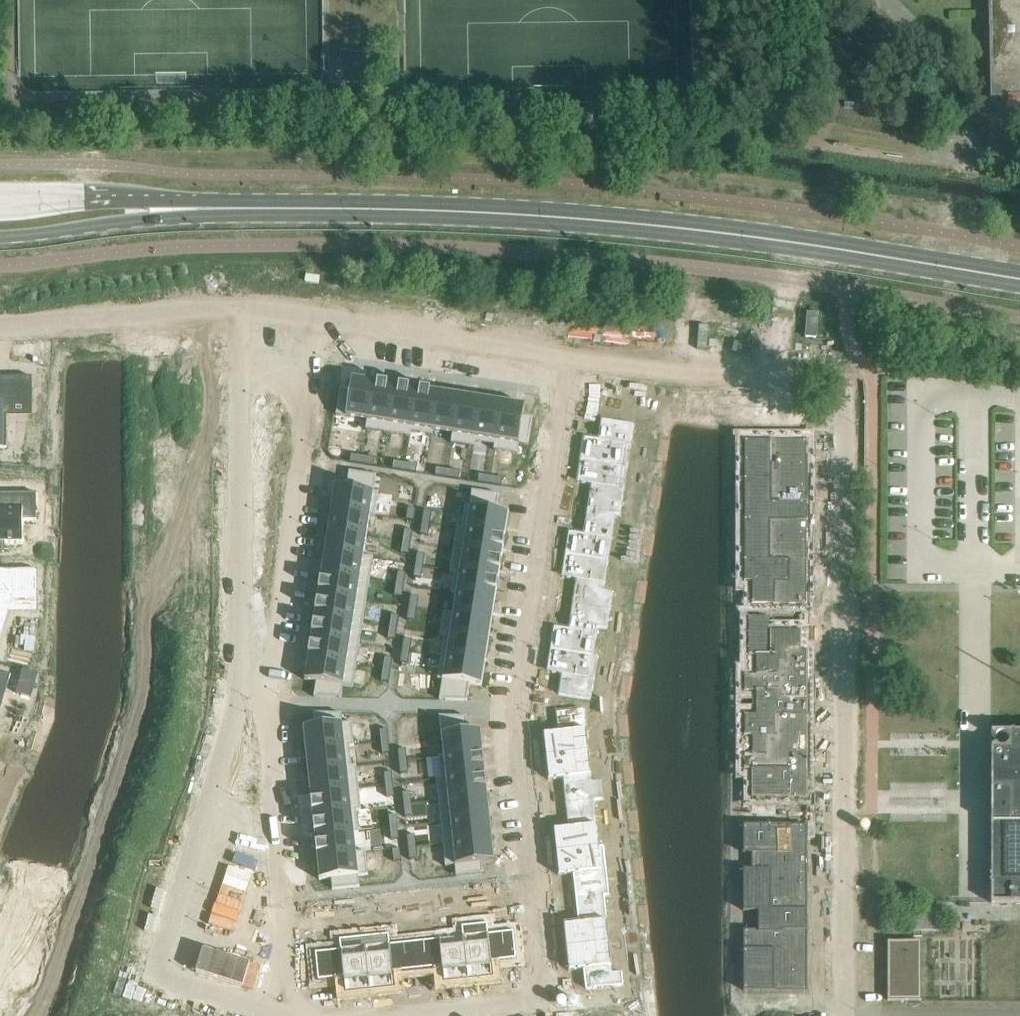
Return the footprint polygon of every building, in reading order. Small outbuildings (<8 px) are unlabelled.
[(989,29),(989,37),(990,79),(991,99),(1019,98),(1019,0),(989,0),(989,29)] [(6,447),(6,402),(32,402),(32,376),(0,376),(0,447),(6,447)] [(340,387),(336,415),(367,419),(366,429),(367,429),(374,381),(352,377),(350,389),(340,387)] [(374,381),(367,429),(388,433),(396,384),(374,381)] [(396,384),(388,433),(409,436),(417,387),(396,384)] [(417,387),(409,436),(411,436),(411,431),(432,434),(438,391),(417,387)] [(438,391),(432,434),(452,438),(451,442),(452,443),(460,394),(438,391)] [(460,394),(452,443),(473,446),(481,397),(460,394)] [(481,397),(473,446),(474,446),(476,437),(495,440),(494,449),(495,449),(502,401),(481,397)] [(502,401),(495,449),(517,453),(519,443),(528,445),(533,418),(523,416),(525,404),(502,401)] [(583,436),(580,459),(628,467),(635,423),(601,418),(598,438),(583,436)] [(744,439),(744,441),(751,441),(751,460),(744,460),(744,480),(803,480),(803,479),(802,479),(802,455),(808,455),(808,439),(744,439)] [(351,454),(350,462),(362,464),(363,456),(351,454)] [(363,456),(362,464),(374,466),(375,457),(363,456)] [(580,459),(576,483),(591,485),(587,509),(621,514),(628,467),(580,459)] [(394,461),(392,469),(404,470),(406,462),(394,461)] [(406,462),(404,470),(416,472),(417,464),(406,462)] [(436,467),(435,475),(447,477),(448,469),(436,467)] [(448,469),(447,477),(459,479),(460,471),(448,469)] [(335,485),(331,507),(375,514),(379,492),(374,491),(376,475),(349,470),(347,487),(335,485)] [(479,474),(478,482),(490,484),(491,476),(479,474)] [(491,476),(490,484),(502,485),(503,477),(491,476)] [(803,480),(744,480),(744,500),(753,500),(753,519),(744,519),(744,520),(808,520),(808,501),(802,501),(802,481),(803,481),(803,480)] [(457,526),(457,527),(505,535),(509,512),(497,510),(499,494),(472,490),(470,506),(465,505),(462,527),(457,526)] [(4,551),(4,541),(23,541),(23,519),(37,519),(37,492),(0,492),(0,551),(4,551)] [(331,507),(328,529),(367,535),(370,515),(375,515),(375,514),(331,507)] [(408,507),(406,519),(414,520),(416,508),(408,507)] [(569,530),(565,554),(609,561),(616,514),(621,515),(621,514),(587,509),(583,533),(569,530)] [(424,510),(422,522),(430,523),(432,511),(424,510)] [(808,520),(744,520),(744,521),(746,521),(746,558),(744,558),(744,560),(808,560),(808,541),(802,541),(802,521),(808,521),(808,520)] [(422,522),(420,534),(428,535),(430,523),(422,522)] [(457,527),(453,548),(502,556),(505,535),(457,527)] [(328,529),(325,550),(373,558),(373,557),(364,555),(367,535),(328,529)] [(405,529),(403,541),(411,542),(413,530),(405,529)] [(403,541),(401,553),(409,554),(411,542),(403,541)] [(453,548),(450,570),(498,577),(502,556),(453,548)] [(325,550),(321,571),(370,579),(373,558),(325,550)] [(417,553),(415,564),(423,566),(425,554),(417,553)] [(565,554),(561,578),(576,580),(572,604),(611,610),(614,591),(604,589),(609,561),(565,554)] [(808,560),(744,560),(744,583),(751,583),(751,605),(770,605),(808,605),(808,581),(802,581),(802,561),(808,561),(808,560)] [(415,564),(414,576),(422,578),(423,566),(415,564)] [(10,592),(31,592),(31,569),(0,569),(0,626),(10,592)] [(450,570),(450,571),(455,572),(451,592),(495,599),(498,577),(450,570)] [(321,571),(318,593),(367,600),(370,579),(321,571)] [(398,571),(396,583),(404,585),(406,573),(398,571)] [(396,583),(394,595),(402,597),(404,585),(396,583)] [(443,611),(443,612),(492,620),(495,599),(451,592),(451,593),(456,594),(453,613),(443,611)] [(318,593),(315,614),(363,622),(367,600),(318,593)] [(411,595),(409,607),(417,608),(419,597),(411,595)] [(554,625),(550,649),(599,656),(599,655),(594,655),(598,627),(608,629),(611,610),(572,604),(568,628),(554,625)] [(409,607),(407,619),(415,620),(417,608),(409,607)] [(443,612),(440,634),(488,641),(492,620),(443,612)] [(315,614),(311,635),(360,643),(363,622),(315,614)] [(391,614),(390,626),(398,627),(399,615),(391,614)] [(758,674),(744,674),(744,675),(808,675),(808,661),(802,661),(802,649),(802,629),(770,629),(770,617),(748,617),(748,657),(758,657),(758,674)] [(390,626),(388,638),(396,639),(398,627),(390,626)] [(440,634),(440,635),(445,636),(441,656),(485,663),(488,641),(440,634)] [(311,635),(308,657),(357,664),(360,643),(311,635)] [(404,638),(402,650),(410,651),(412,639),(404,638)] [(550,649),(546,672),(561,675),(558,695),(592,700),(599,656),(550,649)] [(402,650),(400,662),(408,663),(410,651),(402,650)] [(441,656),(438,678),(443,679),(440,699),(467,700),(470,683),(482,685),(485,663),(441,656)] [(308,657),(304,679),(316,681),(314,696),(342,697),(343,685),(353,687),(357,664),(308,657)] [(385,657),(383,669),(391,670),(393,658),(385,657)] [(23,669),(17,693),(31,697),(38,673),(23,669)] [(383,669),(381,681),(389,682),(391,670),(383,669)] [(2,703),(5,691),(6,691),(11,674),(0,671),(0,703),(2,703)] [(808,675),(744,675),(744,692),(758,692),(758,714),(744,714),(744,715),(808,715),(808,697),(802,697),(802,676),(808,676),(808,675)] [(558,731),(543,733),(546,756),(590,752),(585,708),(556,711),(558,731)] [(315,726),(303,727),(305,749),(354,744),(352,722),(342,723),(341,713),(314,712),(315,726)] [(443,755),(439,756),(439,757),(483,752),(480,730),(468,731),(467,716),(439,715),(443,755)] [(808,715),(744,715),(744,737),(751,737),(751,754),(744,754),(744,755),(803,755),(803,754),(802,754),(802,725),(808,725),(808,715)] [(388,729),(380,729),(381,741),(389,741),(388,729)] [(991,732),(991,735),(996,737),(995,739),(995,740),(995,741),(995,742),(995,743),(996,745),(991,747),(991,903),(1015,903),(1019,903),(1019,732),(991,732)] [(389,741),(381,741),(382,753),(390,753),(389,741)] [(354,744),(305,749),(308,771),(357,766),(357,765),(352,765),(350,746),(354,745),(354,744)] [(406,748),(398,749),(399,761),(407,760),(406,748)] [(441,777),(436,778),(436,779),(485,774),(483,752),(439,757),(441,777)] [(590,752),(546,756),(548,780),(563,778),(565,802),(604,798),(602,779),(593,780),(590,752)] [(803,755),(744,755),(744,771),(756,771),(756,798),(808,798),(808,776),(802,776),(802,755),(803,755)] [(407,760),(399,761),(400,773),(408,772),(407,760)] [(357,766),(308,771),(310,792),(359,787),(357,766)] [(392,771),(384,772),(385,784),(394,783),(392,771)] [(485,774),(436,779),(439,800),(487,795),(485,774)] [(394,783),(385,784),(387,796),(395,795),(394,783)] [(359,787),(310,792),(312,814),(361,809),(359,787)] [(411,791),(402,792),(404,804),(412,803),(411,791)] [(487,795),(439,800),(441,822),(490,817),(487,795)] [(568,827),(553,828),(556,852),(605,847),(604,845),(600,846),(595,800),(604,799),(604,798),(565,802),(568,827)] [(412,803),(404,804),(405,816),(413,815),(412,803)] [(361,809),(312,814),(315,835),(359,831),(357,810),(361,810),(361,809)] [(397,814),(389,815),(390,827),(398,826),(397,814)] [(490,817),(441,822),(443,843),(492,838),(490,817)] [(804,824),(744,824),(744,853),(752,853),(752,869),(744,869),(744,870),(808,870),(808,850),(802,850),(802,826),(804,826),(804,824)] [(398,826),(390,827),(391,839),(399,838),(398,826)] [(359,831),(315,835),(317,857),(366,851),(366,850),(356,851),(354,832),(359,832),(359,831)] [(415,834),(407,835),(408,847),(416,846),(415,834)] [(492,838),(443,843),(445,866),(455,865),(456,876),(483,873),(482,862),(494,860),(492,838)] [(416,846),(408,847),(410,859),(418,858),(416,846)] [(605,847),(556,852),(558,875),(573,874),(576,898),(610,894),(605,847)] [(400,848),(392,849),(394,861),(402,860),(400,848)] [(366,851),(317,857),(319,879),(331,878),(332,889),(360,886),(359,875),(368,874),(366,851)] [(808,870),(744,870),(744,890),(750,890),(750,909),(744,909),(744,910),(808,910),(808,892),(802,892),(802,871),(808,871),(808,870)] [(578,922),(563,924),(566,947),(610,943),(605,896),(610,895),(610,894),(576,898),(578,922)] [(916,916),(932,917),(932,926),(940,926),(941,909),(916,909),(916,916)] [(808,910),(744,910),(744,911),(764,911),(764,930),(744,930),(744,950),(803,950),(803,949),(802,949),(802,930),(808,930),(808,910)] [(487,923),(462,925),(468,979),(493,976),(491,961),(517,959),(514,930),(489,933),(487,923)] [(439,938),(414,941),(417,969),(442,967),(443,981),(468,979),(462,925),(461,926),(462,935),(439,938)] [(389,933),(364,936),(370,989),(395,987),(393,972),(417,969),(414,941),(390,944),(389,933)] [(340,948),(315,951),(318,980),(343,977),(345,992),(370,989),(364,936),(339,939),(340,948)] [(921,940),(888,940),(888,1000),(922,1000),(921,940)] [(610,943),(566,947),(568,971),(583,969),(585,989),(624,985),(623,970),(613,971),(610,943)] [(803,950),(744,950),(744,969),(756,969),(756,989),(744,989),(744,991),(808,991),(808,979),(802,979),(802,950),(803,950)] [(92,1005),(88,1015),(129,1015),(92,1005)]
